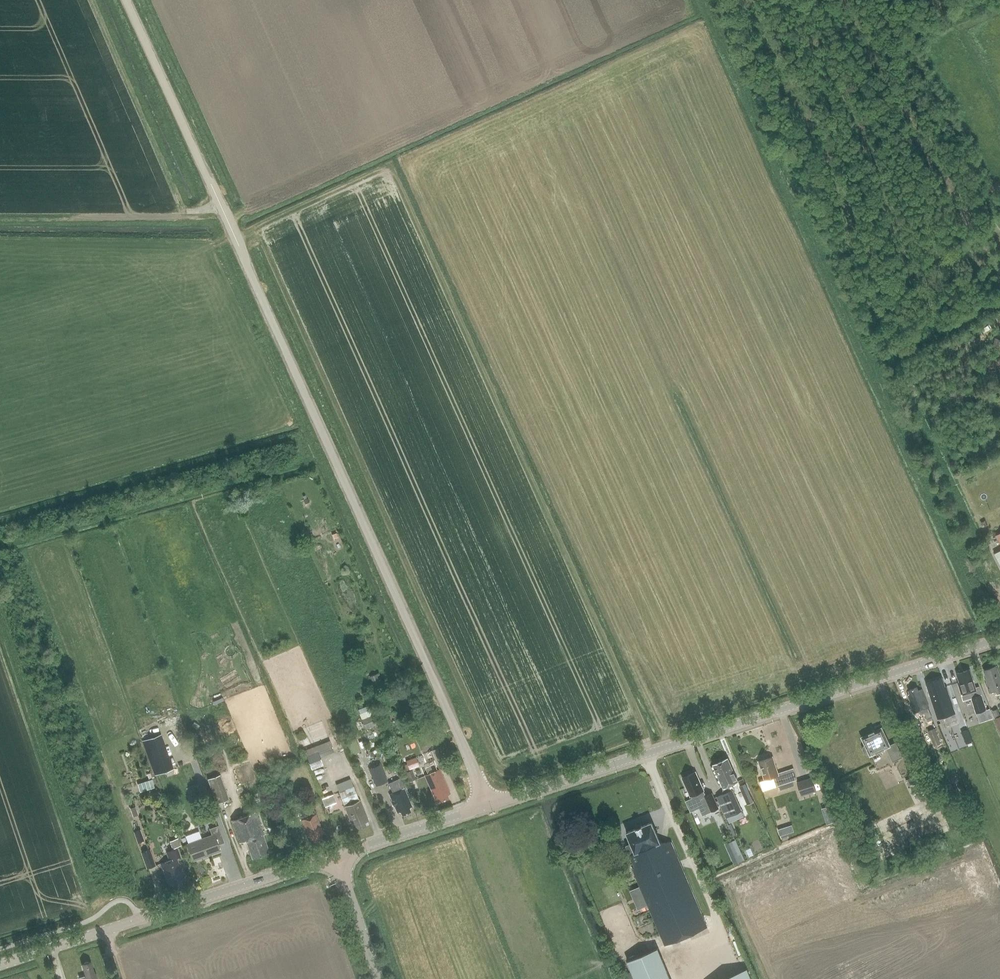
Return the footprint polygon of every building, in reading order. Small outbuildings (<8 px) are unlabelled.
[(984,672),(989,684),(986,685),(990,695),(997,692),(998,694),(999,694),(999,696),(999,677),(996,667),(984,672)] [(969,670),(956,675),(959,683),(958,683),(962,696),(964,701),(972,699),(981,696),(982,695),(979,686),(975,688),(969,670)] [(376,674),(370,676),(375,688),(381,686),(376,674)] [(938,718),(954,713),(946,687),(944,688),(942,679),(927,684),(938,718)] [(910,695),(906,697),(909,704),(908,704),(913,715),(914,714),(919,712),(921,715),(924,713),(927,721),(933,719),(928,708),(929,708),(921,690),(918,691),(917,688),(908,692),(910,695)] [(981,696),(972,699),(977,714),(986,711),(981,696)] [(373,714),(361,719),(365,729),(377,724),(373,714)] [(893,762),(903,758),(896,743),(889,746),(881,728),(861,738),(865,746),(863,747),(862,750),(864,754),(867,755),(869,754),(870,756),(886,748),(893,762)] [(968,729),(962,732),(967,743),(973,741),(968,729)] [(934,730),(928,732),(934,748),(940,745),(934,730)] [(160,734),(141,742),(155,775),(173,768),(160,734)] [(355,738),(346,742),(351,754),(360,751),(355,738)] [(329,741),(304,750),(306,756),(332,746),(329,741)] [(416,757),(407,760),(410,770),(419,766),(416,757)] [(783,771),(777,773),(772,757),(759,761),(765,779),(773,777),(776,786),(779,785),(780,789),(788,787),(783,771)] [(742,811),(731,785),(738,782),(728,759),(714,765),(724,788),(725,788),(727,792),(718,797),(727,818),(742,811)] [(381,764),(369,769),(376,786),(387,781),(381,764)] [(446,794),(449,793),(439,770),(425,776),(435,799),(438,798),(439,801),(448,798),(446,794)] [(696,771),(683,777),(687,785),(687,787),(688,789),(689,790),(692,796),(694,795),(695,797),(698,803),(703,800),(706,806),(708,805),(711,810),(711,812),(719,808),(712,793),(706,796),(705,796),(704,794),(705,793),(696,771)] [(219,776),(209,779),(217,804),(228,800),(219,776)] [(812,778),(797,782),(801,795),(816,790),(812,778)] [(152,779),(137,783),(140,791),(154,787),(152,779)] [(399,779),(388,783),(392,793),(389,794),(393,802),(392,803),(393,806),(395,806),(398,813),(401,812),(402,815),(410,811),(409,808),(411,807),(403,788),(399,779)] [(963,785),(958,787),(962,796),(967,794),(963,785)] [(353,787),(338,793),(353,827),(356,826),(357,829),(365,825),(364,823),(369,821),(360,800),(359,801),(353,787)] [(694,797),(686,801),(690,812),(699,808),(700,808),(698,803),(695,797),(694,797)] [(703,800),(698,803),(700,808),(703,815),(711,812),(711,810),(708,805),(706,806),(703,800)] [(135,807),(130,809),(133,817),(138,815),(135,807)] [(321,835),(323,834),(312,807),(298,813),(307,835),(309,835),(310,839),(312,838),(314,842),(322,838),(321,835)] [(268,852),(269,851),(263,835),(264,834),(256,812),(232,821),(240,843),(246,841),(252,859),(268,853),(268,852)] [(631,844),(626,846),(635,868),(633,869),(640,887),(631,891),(638,909),(648,905),(665,946),(707,928),(671,842),(659,841),(651,822),(627,833),(631,844)] [(787,824),(777,827),(781,838),(791,835),(787,824)] [(218,845),(225,843),(218,826),(210,829),(212,836),(188,845),(193,860),(220,850),(218,845)] [(140,830),(133,832),(137,844),(144,841),(140,830)] [(181,837),(172,840),(175,848),(184,845),(181,837)] [(736,839),(728,843),(737,864),(745,860),(736,839)] [(165,853),(169,861),(160,864),(169,887),(173,885),(174,888),(183,884),(182,882),(185,881),(176,858),(179,856),(176,848),(165,853)] [(149,850),(141,853),(147,869),(154,866),(149,850)] [(628,961),(635,978),(662,978),(660,974),(667,971),(657,948),(628,961)] [(95,973),(94,973),(91,962),(82,964),(85,975),(79,977),(80,978),(97,978),(95,973)]
